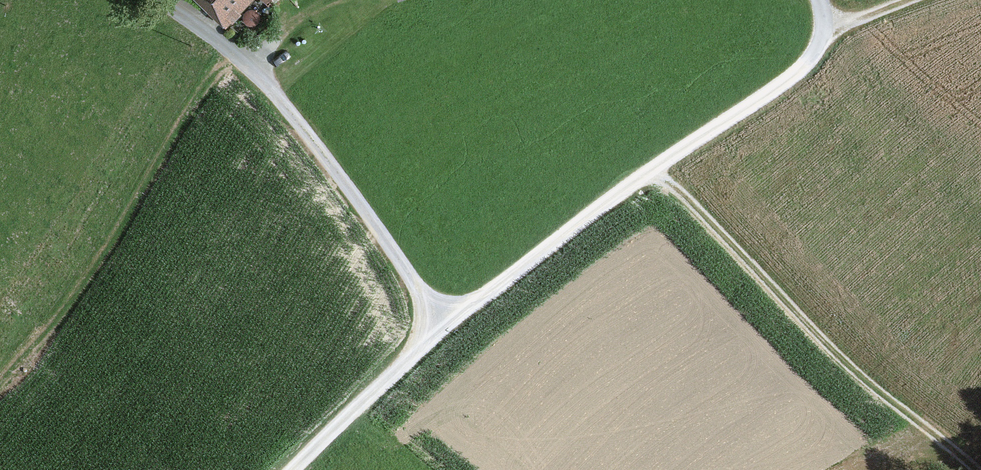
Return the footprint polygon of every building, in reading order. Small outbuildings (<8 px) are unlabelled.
[(232,17),(248,0),(214,0),(232,17)]
